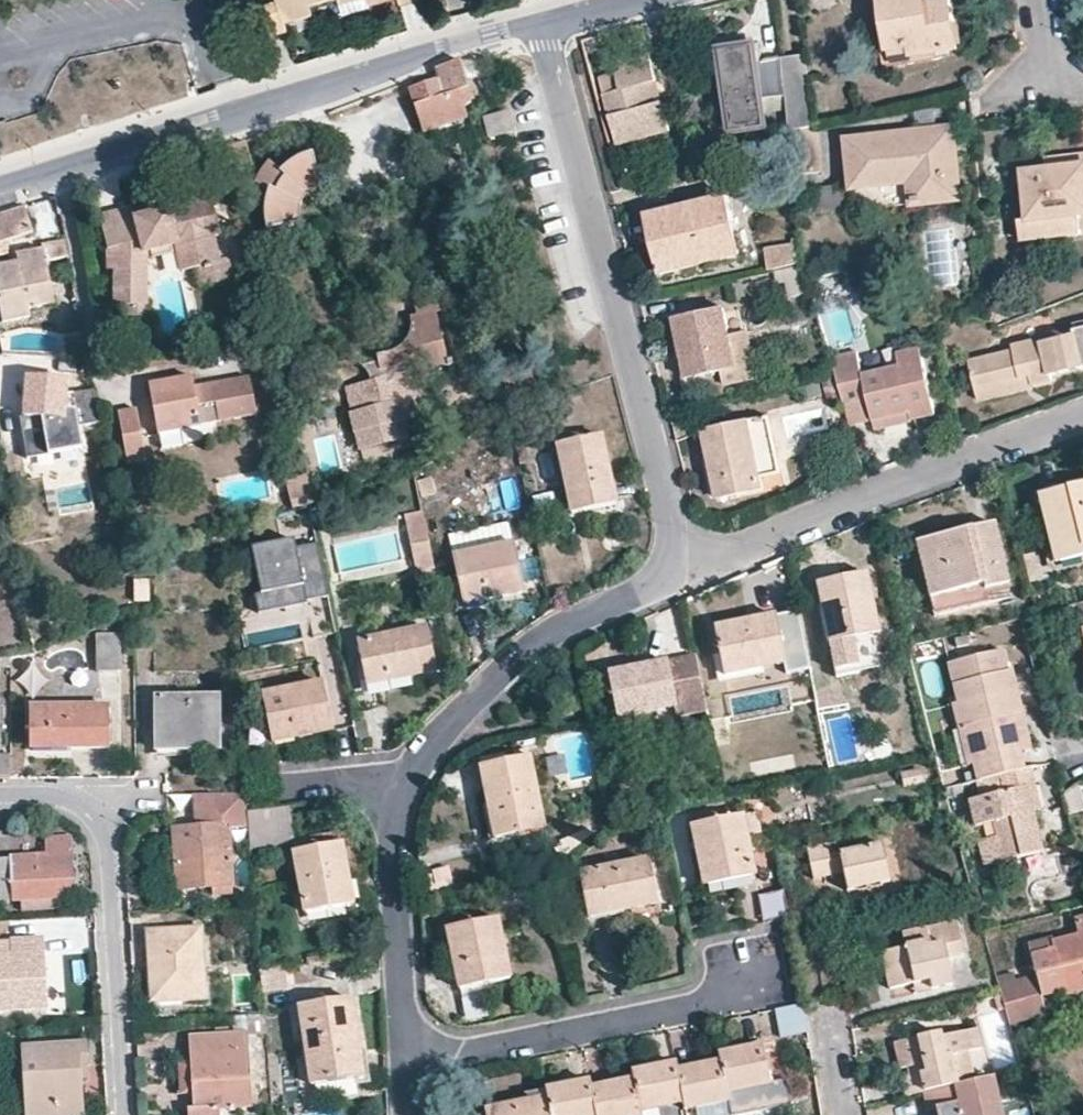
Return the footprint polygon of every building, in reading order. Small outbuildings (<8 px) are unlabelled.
[(286,7),(309,0),(269,0),(259,3),(268,31),(283,27),(278,9),(286,7)] [(887,51),(910,48),(912,57),(936,54),(957,50),(949,0),(945,0),(927,2),(927,0),(878,0),(882,27),(886,48),(887,51)] [(596,36),(583,39),(587,53),(600,51),(596,36)] [(753,46),(720,51),(732,133),(765,127),(761,101),(785,96),(781,58),(754,62),(753,46)] [(880,49),(884,69),(937,61),(936,54),(912,57),(910,48),(887,51),(886,48),(880,49)] [(788,131),(815,126),(806,55),(781,58),(785,96),(788,131)] [(665,109),(654,111),(650,89),(659,87),(653,60),(618,69),(621,81),(622,90),(613,92),(611,84),(601,86),(615,142),(639,135),(643,147),(673,140),(665,109)] [(434,70),(437,79),(409,88),(421,130),(462,118),(459,105),(471,102),(460,62),(434,70)] [(621,81),(611,84),(613,92),(622,90),(621,81)] [(659,87),(650,89),(654,111),(665,109),(659,87)] [(513,132),(508,114),(484,121),(488,139),(513,132)] [(788,131),(790,142),(793,175),(819,173),(815,126),(788,131)] [(918,134),(919,141),(951,137),(950,130),(918,134)] [(951,137),(919,141),(918,134),(849,141),(853,184),(851,184),(853,213),(913,207),(912,204),(925,203),(949,201),(958,199),(951,137)] [(615,142),(618,153),(643,147),(639,135),(615,142)] [(295,156),(287,163),(277,172),(263,165),(253,181),(269,191),(266,198),(264,207),(263,217),(264,229),(299,218),(300,208),(303,201),(306,195),(311,190),(319,185),(308,148),(302,151),(295,156)] [(1046,171),(1082,167),(1082,154),(1046,157),(1046,171)] [(1077,215),(1082,215),(1082,167),(1046,171),(1025,173),(1028,219),(1020,220),(1021,240),(1078,235),(1077,215)] [(823,186),(825,215),(853,213),(851,184),(823,186)] [(654,249),(659,274),(738,254),(724,196),(656,213),(665,247),(654,249)] [(150,315),(149,251),(178,243),(185,270),(198,267),(219,260),(212,234),(219,232),(210,200),(167,210),(168,219),(157,222),(148,216),(135,218),(133,207),(99,216),(103,234),(107,251),(108,269),(115,269),(116,304),(130,304),(130,315),(150,315)] [(5,244),(33,234),(24,207),(0,215),(0,257),(6,256),(5,244)] [(148,216),(157,222),(168,219),(167,210),(148,216)] [(656,213),(645,215),(654,249),(665,247),(656,213)] [(16,261),(17,267),(0,270),(0,314),(2,327),(29,322),(28,315),(54,311),(47,270),(70,265),(66,246),(44,250),(45,255),(16,261)] [(764,252),(768,271),(784,268),(795,265),(791,247),(764,252)] [(198,267),(204,288),(232,281),(226,259),(219,260),(198,267)] [(795,265),(784,268),(790,296),(810,292),(806,280),(802,264),(795,265)] [(722,307),(675,318),(688,377),(722,370),(734,367),(728,335),(722,307)] [(1030,375),(1032,383),(1050,378),(1050,375),(1082,367),(1082,329),(1011,346),(1012,351),(968,360),(975,388),(1030,375)] [(734,367),(747,364),(740,333),(728,335),(734,367)] [(867,400),(871,420),(909,412),(911,420),(934,414),(919,347),(895,352),(898,366),(861,374),(855,352),(830,358),(833,373),(844,406),(867,400)] [(722,370),(725,383),(751,378),(747,364),(734,367),(722,370)] [(402,422),(398,404),(416,400),(410,373),(359,385),(364,410),(352,413),(355,433),(402,422)] [(975,388),(977,399),(1034,386),(1032,383),(1030,375),(975,388)] [(203,424),(199,406),(217,403),(220,421),(257,414),(251,378),(195,388),(193,377),(150,386),(159,435),(203,427),(203,424)] [(26,378),(23,416),(37,417),(35,454),(74,457),(76,419),(63,418),(65,380),(26,378)] [(359,385),(346,388),(352,413),(364,410),(359,385)] [(199,406),(203,424),(220,421),(217,403),(199,406)] [(138,408),(118,412),(127,466),(148,463),(138,408)] [(871,420),(874,429),(911,420),(909,412),(871,420)] [(747,420),(704,429),(714,476),(712,476),(717,499),(761,489),(747,420)] [(599,436),(557,444),(569,504),(581,502),(582,510),(613,504),(599,436)] [(421,496),(432,494),(429,478),(418,481),(421,496)] [(1082,550),(1082,484),(1037,496),(1054,564),(1082,558),(1082,557),(1082,550)] [(582,510),(581,502),(569,504),(571,513),(582,510)] [(416,577),(434,574),(421,512),(403,515),(416,577)] [(463,604),(522,592),(512,544),(507,523),(448,535),(452,556),(463,604)] [(991,524),(969,529),(975,553),(997,548),(991,524)] [(915,542),(929,598),(982,585),(984,591),(1007,584),(997,548),(975,553),(969,529),(915,542)] [(289,541),(250,550),(259,592),(251,594),(255,611),(326,595),(314,542),(290,548),(289,541)] [(179,547),(181,557),(196,553),(194,543),(179,547)] [(161,574),(153,574),(155,587),(162,587),(161,574)] [(863,574),(856,576),(858,588),(866,586),(863,574)] [(856,576),(817,583),(828,644),(876,635),(866,586),(858,588),(856,576)] [(929,598),(933,615),(1009,596),(1007,584),(984,591),(982,585),(929,598)] [(807,659),(798,612),(713,628),(723,676),(807,659)] [(434,672),(424,628),(365,640),(368,652),(359,654),(366,686),(434,672)] [(96,671),(118,672),(119,635),(97,634),(96,671)] [(365,640),(356,643),(359,654),(368,652),(365,640)] [(945,705),(951,730),(958,729),(967,766),(970,782),(977,780),(1023,769),(1019,755),(1010,716),(1016,714),(1006,673),(1005,670),(1001,672),(995,650),(943,663),(952,702),(953,704),(945,705)] [(695,656),(616,672),(618,680),(608,682),(615,719),(673,707),(675,716),(706,710),(695,656)] [(9,666),(9,658),(0,659),(0,667),(9,666)] [(606,674),(608,682),(618,680),(616,672),(606,674)] [(331,730),(321,683),(262,695),(272,743),(331,730)] [(219,749),(219,696),(154,697),(153,750),(219,749)] [(29,706),(29,749),(107,749),(107,707),(29,706)] [(1019,755),(1025,753),(1016,714),(1010,716),(1019,755)] [(961,767),(967,766),(958,729),(951,730),(961,767)] [(912,731),(900,732),(902,744),(914,743),(912,731)] [(479,767),(486,799),(494,839),(517,835),(543,830),(528,757),(479,767)] [(969,801),(975,826),(993,822),(1002,861),(1040,852),(1033,823),(1024,787),(1033,785),(1030,768),(1023,769),(977,780),(982,797),(969,801)] [(901,775),(903,786),(921,783),(919,771),(901,775)] [(1079,781),(1062,793),(1068,815),(1082,811),(1082,797),(1079,781)] [(1033,785),(1024,787),(1033,823),(1042,821),(1033,785)] [(242,793),(230,793),(194,794),(197,828),(173,829),(177,888),(211,886),(212,893),(231,892),(226,826),(247,825),(245,793),(242,793)] [(286,813),(268,816),(272,841),(289,838),(286,813)] [(754,813),(741,816),(745,836),(758,834),(754,813)] [(741,816),(691,826),(703,886),(753,876),(745,836),(741,816)] [(992,863),(1002,861),(993,822),(975,826),(981,855),(984,860),(987,862),(992,863)] [(40,844),(40,857),(7,859),(9,900),(61,897),(61,889),(73,889),(70,840),(47,840),(47,845),(40,844)] [(302,912),(352,904),(340,844),(293,852),(302,912)] [(888,882),(880,844),(829,855),(826,846),(805,850),(811,879),(832,875),(830,866),(839,864),(841,873),(845,891),(888,882)] [(0,860),(0,901),(9,900),(7,859),(0,860)] [(581,883),(587,917),(654,904),(646,861),(591,872),(592,881),(581,883)] [(839,864),(830,866),(832,875),(841,873),(839,864)] [(579,874),(581,883),(592,881),(591,872),(579,874)] [(254,904),(239,906),(240,923),(255,921),(254,904)] [(1078,937),(1052,943),(1051,940),(1028,945),(1037,985),(1015,990),(1011,975),(996,978),(1000,995),(1003,1006),(1008,1023),(1043,1014),(1039,996),(1063,990),(1064,996),(1082,991),(1082,918),(1075,920),(1078,937)] [(496,919),(446,929),(458,988),(508,978),(496,919)] [(888,989),(910,984),(928,981),(930,989),(950,984),(944,956),(961,952),(955,922),(900,934),(902,947),(881,951),(888,989)] [(199,928),(147,931),(150,993),(180,993),(180,1000),(204,998),(199,928)] [(34,985),(34,957),(41,957),(41,942),(0,944),(0,1009),(44,1007),(43,984),(34,985)] [(305,956),(306,964),(318,962),(318,955),(305,956)] [(41,957),(34,957),(34,985),(43,984),(49,984),(47,957),(41,957)] [(285,988),(283,968),(260,972),(261,992),(285,988)] [(910,984),(912,993),(930,989),(928,981),(910,984)] [(150,993),(150,1002),(180,1000),(180,993),(150,993)] [(999,1008),(1003,1006),(1000,995),(992,997),(996,1009),(999,1008)] [(350,999),(299,1006),(310,1085),(361,1077),(350,999)] [(773,1009),(776,1038),(803,1035),(800,1006),(773,1009)] [(192,1062),(180,1063),(180,1094),(195,1093),(196,1107),(191,1108),(191,1114),(216,1114),(217,1107),(248,1106),(243,1035),(263,1034),(261,1014),(231,1017),(232,1036),(191,1038),(192,1062)] [(907,1066),(921,1062),(923,1073),(909,1077),(901,1078),(905,1096),(921,1092),(973,1080),(966,1050),(978,1046),(974,1027),(928,1037),(927,1034),(900,1039),(907,1066)] [(900,1039),(892,1041),(899,1067),(907,1066),(900,1039)] [(24,1049),(27,1114),(80,1114),(79,1077),(77,1066),(84,1065),(83,1045),(24,1049)] [(716,1054),(718,1062),(724,1094),(725,1101),(727,1111),(771,1103),(768,1085),(760,1045),(716,1054)] [(683,1110),(693,1108),(694,1114),(728,1114),(727,1111),(725,1101),(724,1094),(718,1062),(676,1071),(681,1102),(683,1110)] [(907,1066),(909,1077),(923,1073),(921,1062),(907,1066)] [(676,1071),(674,1063),(631,1072),(632,1079),(638,1111),(681,1102),(676,1071)] [(990,1076),(973,1080),(921,1092),(926,1110),(934,1108),(936,1114),(999,1114),(990,1076)] [(638,1111),(632,1079),(589,1088),(593,1114),(639,1114),(638,1111)] [(545,1089),(545,1091),(550,1114),(593,1114),(589,1088),(587,1080),(545,1089)] [(807,1099),(804,1086),(785,1090),(787,1102),(807,1099)] [(545,1091),(527,1094),(528,1100),(494,1107),(495,1114),(550,1114),(545,1091)]
